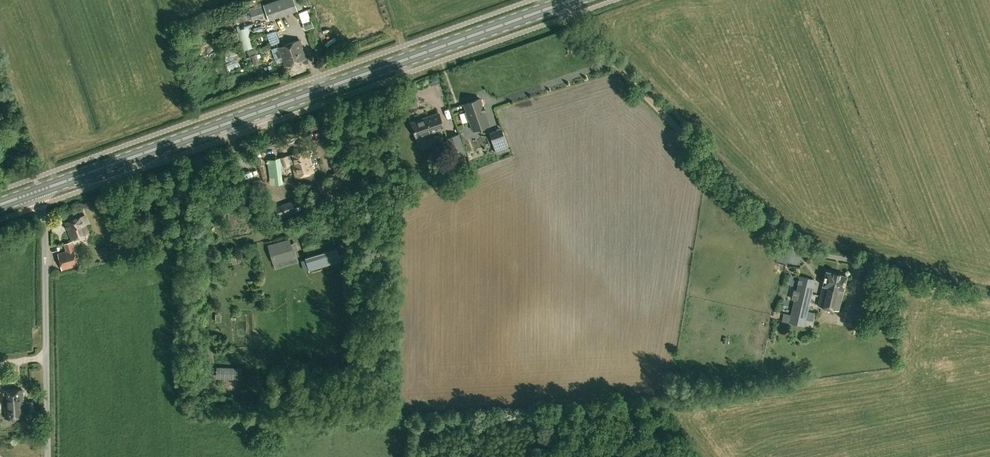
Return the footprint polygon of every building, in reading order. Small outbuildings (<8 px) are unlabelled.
[(298,10),(294,0),(274,0),(264,4),(263,2),(257,4),(249,7),(253,20),(262,16),(263,18),(268,16),(269,20),(298,10)] [(244,9),(231,13),(234,24),(247,20),(244,9)] [(307,10),(299,12),(303,23),(305,29),(314,26),(312,20),(311,21),(307,10)] [(248,27),(238,29),(243,50),(253,47),(248,27)] [(285,66),(306,58),(299,39),(271,49),(275,60),(282,58),(285,66)] [(241,50),(227,55),(232,69),(238,67),(237,62),(244,60),(241,50)] [(260,54),(251,55),(251,65),(260,65),(260,54)] [(473,130),(489,124),(484,111),(485,111),(483,106),(482,106),(480,98),(464,104),(467,111),(464,112),(467,120),(470,120),(473,130)] [(414,121),(418,134),(446,126),(442,113),(414,121)] [(422,145),(434,140),(431,131),(419,136),(422,145)] [(459,134),(449,137),(456,156),(466,152),(459,134)] [(497,153),(509,149),(505,139),(493,143),(497,153)] [(281,158),(279,158),(281,167),(283,166),(292,164),(296,176),(313,172),(307,150),(281,157),(281,158)] [(338,172),(330,174),(332,188),(341,186),(338,172)] [(88,233),(85,224),(88,223),(85,215),(65,222),(72,240),(88,233)] [(27,226),(31,235),(40,231),(37,222),(27,226)] [(290,240),(272,245),(275,256),(276,262),(295,257),(291,243),(290,240)] [(78,264),(72,241),(64,244),(66,251),(58,253),(62,269),(78,264)] [(338,244),(342,257),(351,254),(347,241),(338,244)] [(380,247),(374,258),(383,263),(389,252),(380,247)] [(307,257),(310,268),(341,259),(337,249),(307,257)] [(843,290),(847,276),(826,271),(822,285),(823,285),(818,305),(838,310),(843,290)] [(784,313),(782,321),(789,322),(789,323),(792,323),(791,328),(800,330),(801,325),(804,326),(805,319),(811,293),(815,280),(800,276),(799,276),(790,315),(786,314),(784,313)] [(867,321),(870,304),(858,301),(854,318),(867,321)] [(24,417),(23,389),(4,390),(5,418),(24,417)] [(34,411),(34,401),(26,401),(27,411),(34,411)]
